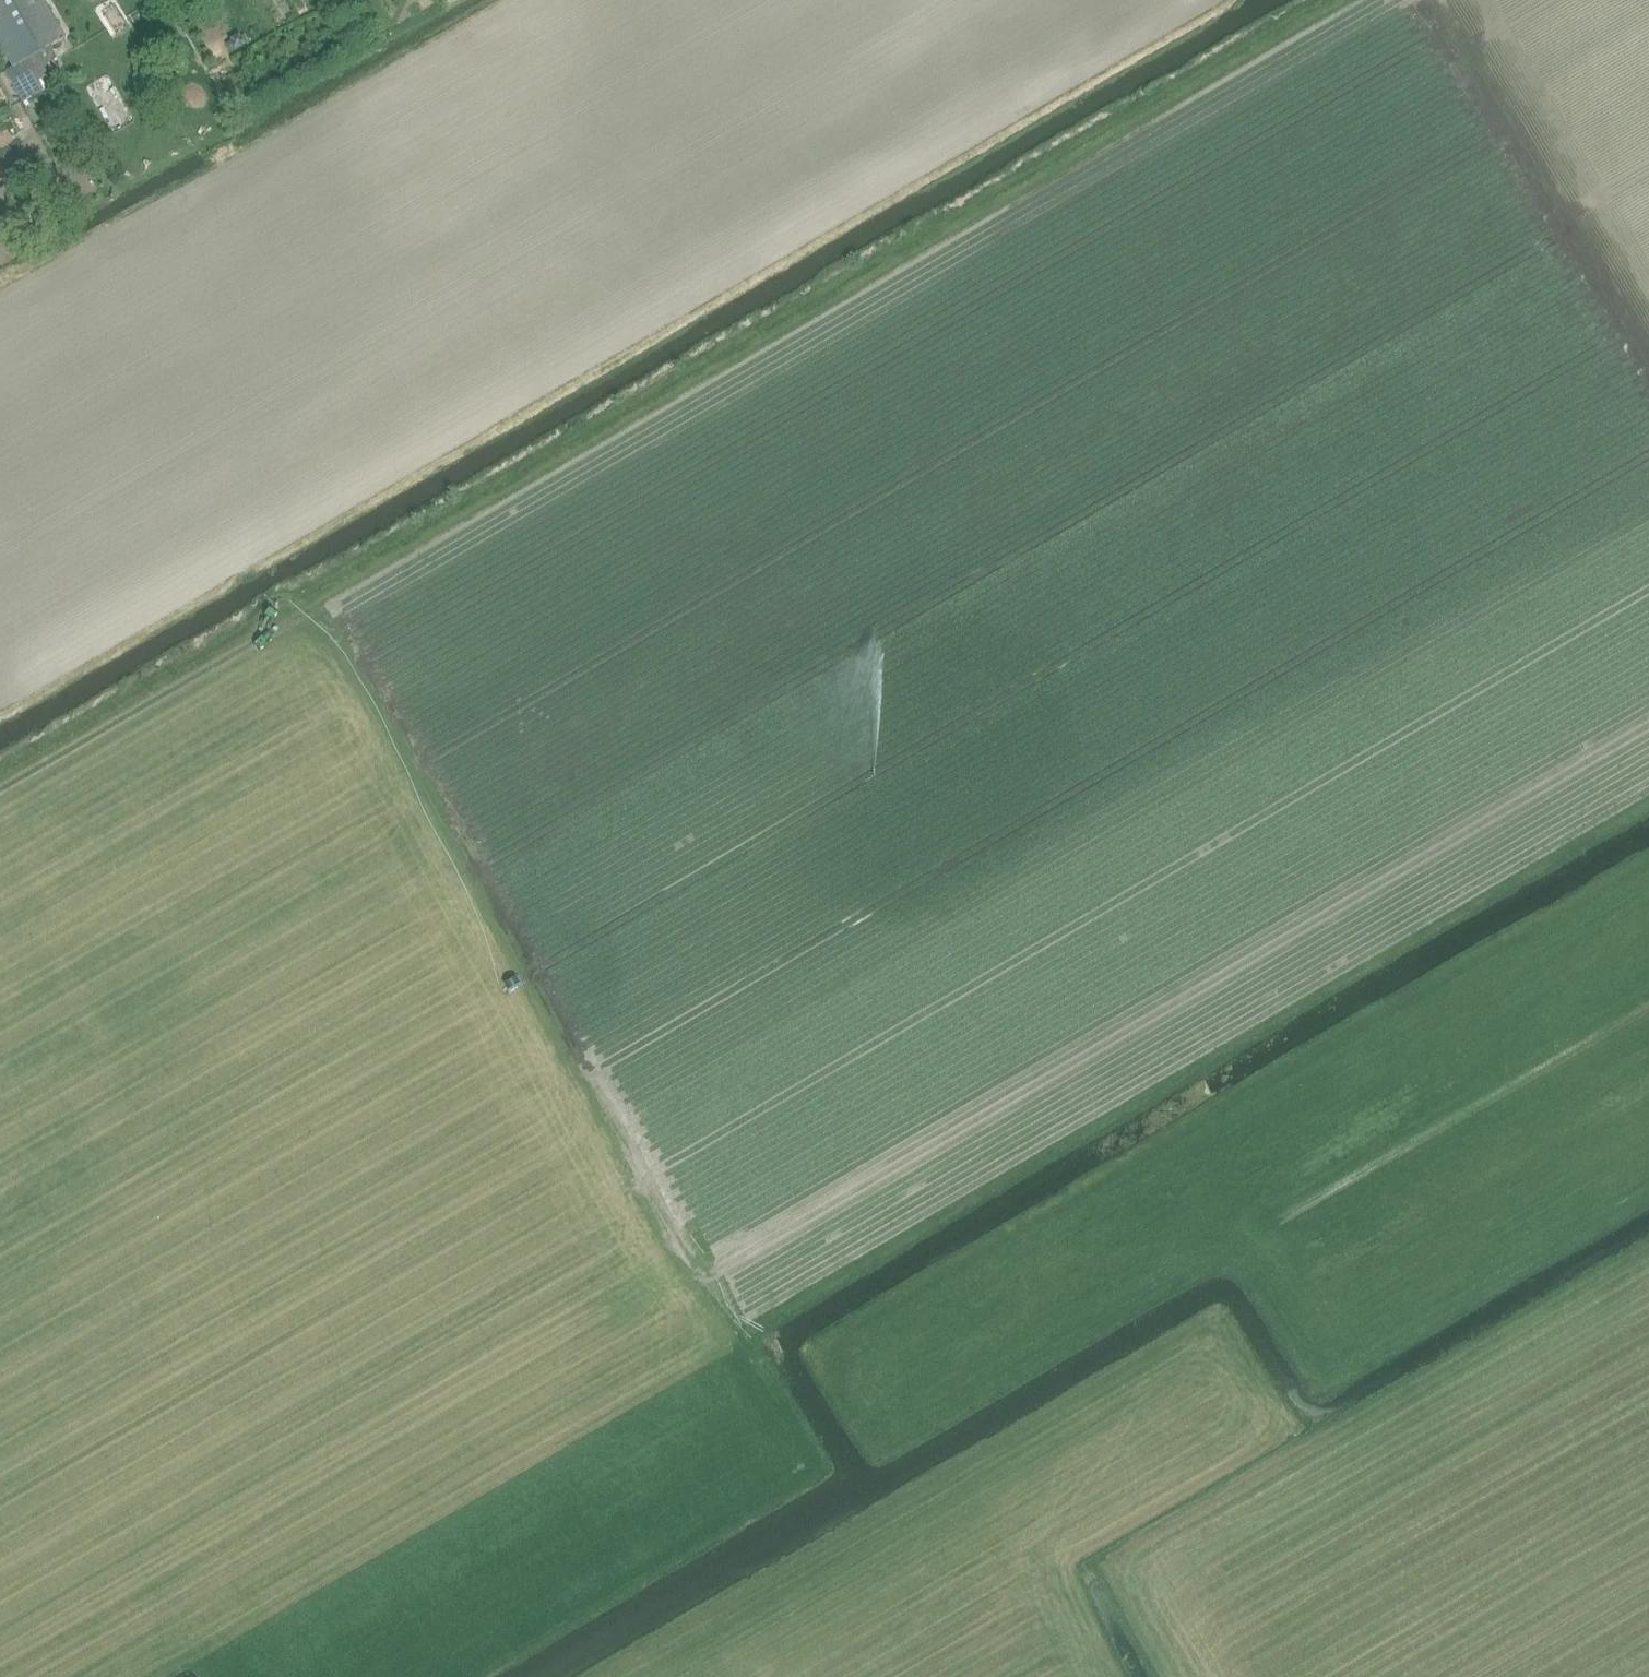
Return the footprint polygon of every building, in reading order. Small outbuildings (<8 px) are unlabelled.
[(12,69),(4,73),(22,103),(63,79),(55,63),(57,61),(50,47),(66,38),(44,0),(5,0),(0,3),(0,47),(12,69)] [(97,124),(112,120),(102,75),(86,79),(97,124)]
